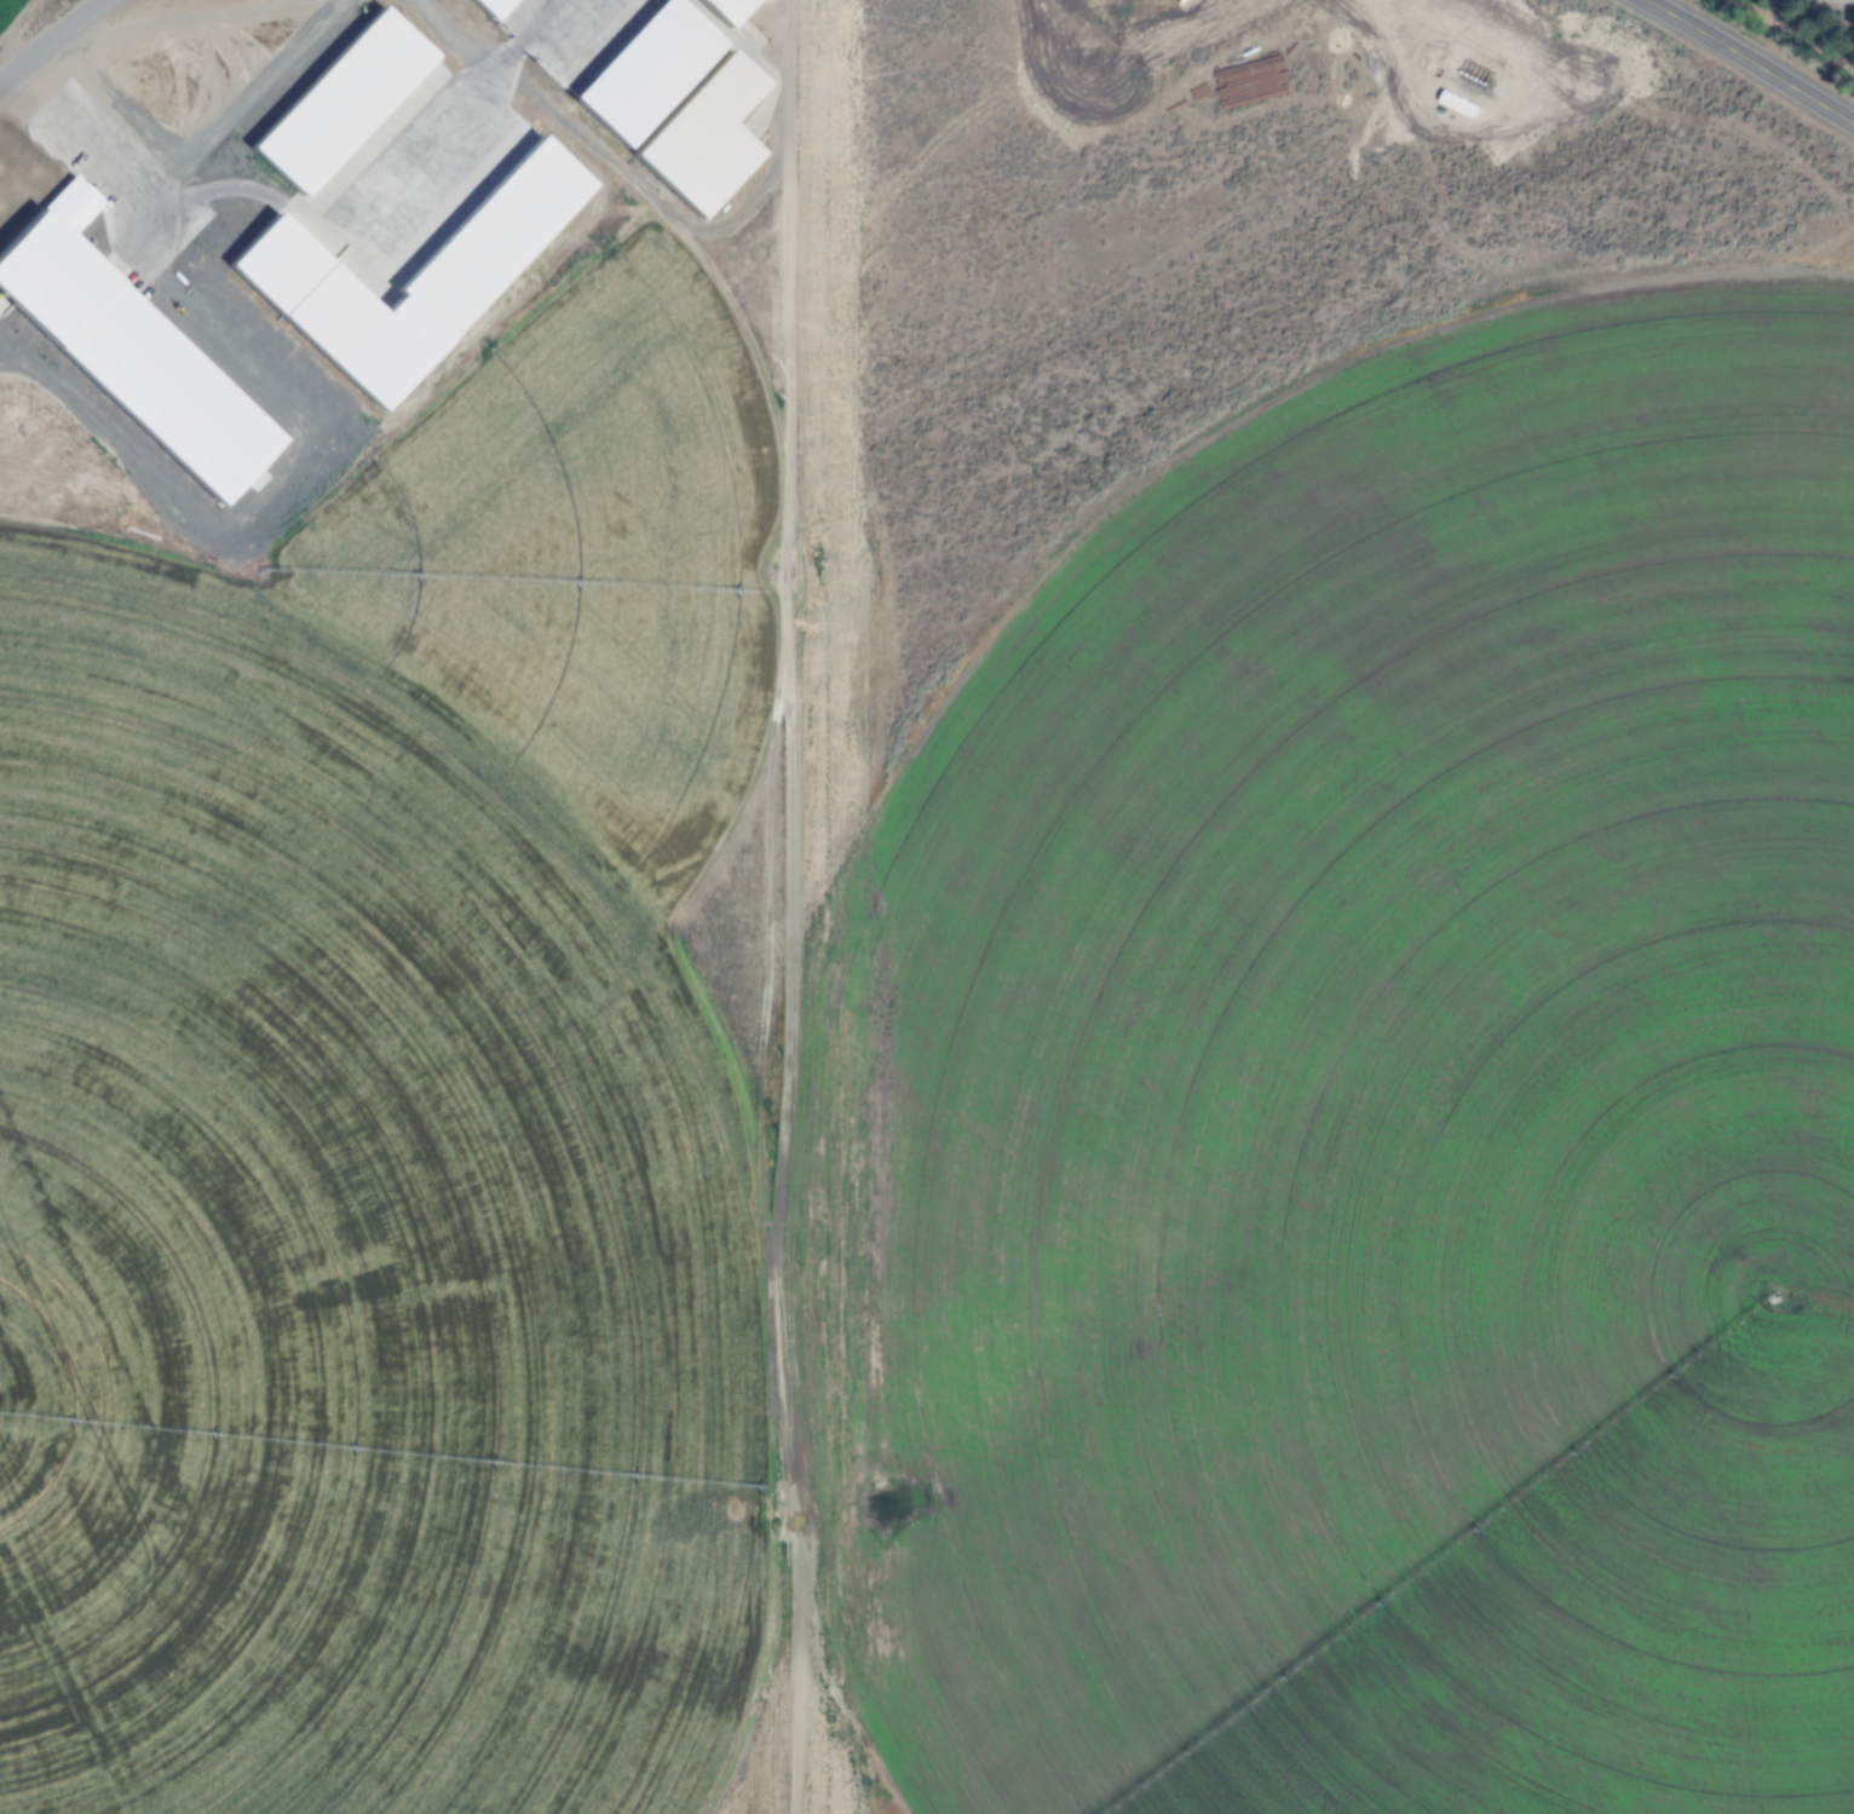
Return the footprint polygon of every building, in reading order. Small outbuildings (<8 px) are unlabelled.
[(490,26),(514,0),(463,0),(490,26)] [(588,95),(608,138),(625,153),(632,149),(649,130),(660,125),(678,142),(688,162),(709,181),(732,170),(748,152),(754,149),(746,132),(751,126),(746,116),(771,88),(674,0),(588,95)] [(431,54),(393,16),(363,46),(402,84),(431,54)] [(596,187),(595,184),(544,137),(518,128),(427,226),(409,234),(405,225),(394,221),(384,225),(367,219),(363,212),(357,209),(353,201),(329,212),(301,202),(269,216),(221,268),(322,362),(332,365),(348,358),(399,302),(444,343),(456,338),(596,187)]
